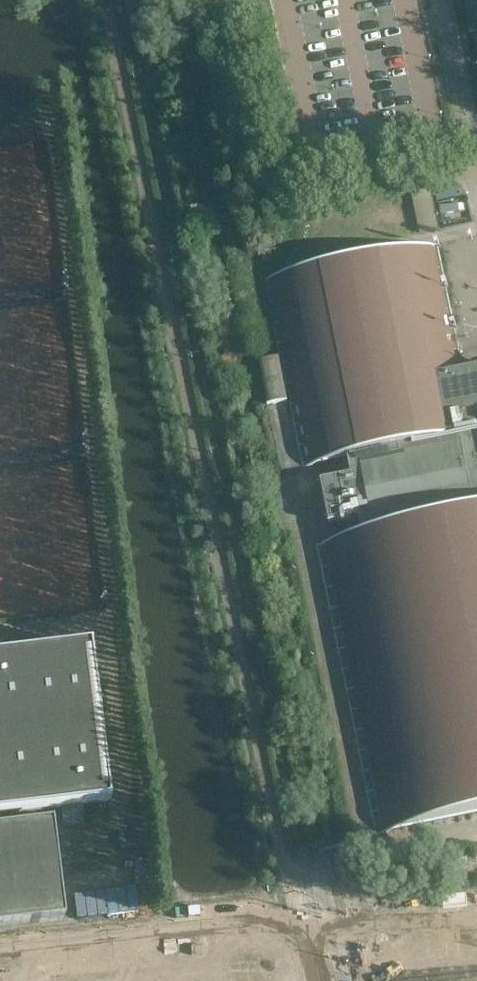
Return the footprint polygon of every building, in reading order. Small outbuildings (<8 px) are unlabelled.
[(458,371),(433,245),(270,279),(308,465),(348,457),(352,475),(321,481),(330,524),(360,517),(364,535),(324,544),(383,832),(476,813),(476,367),(458,371)] [(301,465),(279,357),(265,359),(287,468),(301,465)] [(89,647),(0,658),(0,817),(108,803),(89,647)] [(52,823),(0,829),(0,928),(64,920),(52,823)] [(115,879),(93,880),(95,911),(117,909),(115,879)]
